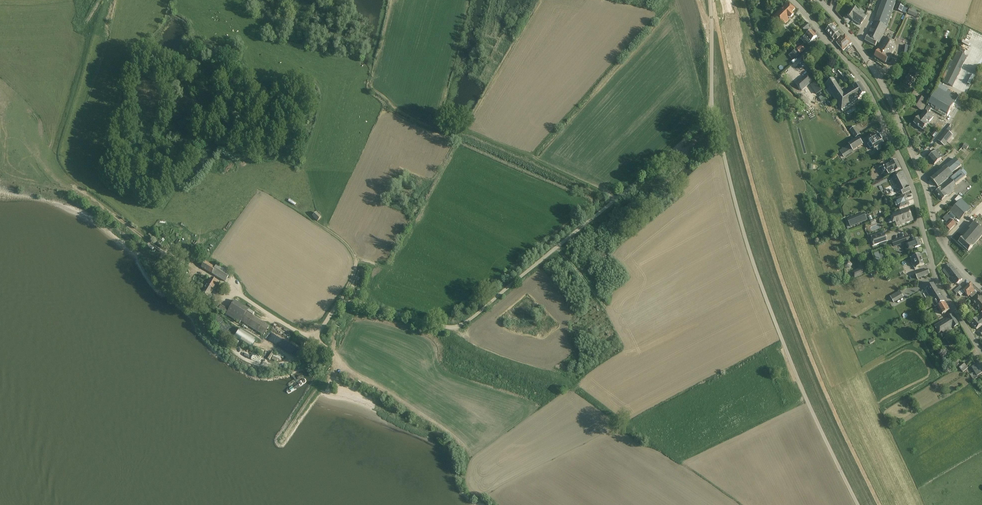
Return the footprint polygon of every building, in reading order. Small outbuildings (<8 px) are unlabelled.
[(788,2),(781,9),(771,18),(777,24),(779,21),(781,22),(782,21),(785,23),(791,17),(794,15),(791,13),(795,8),(788,2)] [(898,4),(895,9),(906,13),(908,8),(898,4)] [(917,17),(919,11),(910,7),(908,13),(917,17)] [(848,16),(852,20),(860,26),(867,16),(859,10),(858,11),(854,8),(848,16)] [(875,46),(877,42),(879,43),(887,27),(874,21),(867,36),(868,36),(865,41),(875,46)] [(811,27),(806,23),(801,27),(806,33),(811,27)] [(841,37),(832,26),(827,31),(835,42),(841,37)] [(812,30),(806,35),(803,38),(809,44),(812,42),(817,37),(812,30)] [(845,36),(837,43),(843,51),(851,44),(845,36)] [(888,50),(886,49),(889,43),(891,45),(893,42),(894,40),(887,36),(878,50),(878,51),(875,57),(882,61),(887,52),(888,50)] [(891,45),(889,43),(886,49),(888,50),(887,52),(882,61),(886,63),(890,57),(896,47),(894,44),(895,43),(893,42),(891,45)] [(797,49),(800,54),(805,50),(801,45),(797,49)] [(968,57),(958,52),(953,61),(954,62),(944,82),(953,87),(968,57)] [(844,78),(846,75),(840,68),(838,71),(844,78)] [(912,70),(910,73),(904,83),(907,84),(907,85),(910,87),(914,80),(912,78),(913,76),(915,78),(918,73),(912,70)] [(802,89),(802,90),(812,82),(806,75),(802,79),(803,79),(800,81),(797,84),(799,87),(799,88),(800,89),(802,89)] [(842,110),(860,98),(860,97),(866,93),(859,83),(853,87),(843,93),(834,79),(825,85),(835,99),(842,110)] [(814,83),(812,85),(815,93),(817,95),(822,91),(816,82),(814,83)] [(934,94),(929,104),(928,106),(931,107),(932,108),(936,110),(940,112),(947,116),(954,105),(959,96),(948,90),(945,94),(937,90),(934,94)] [(919,110),(925,100),(919,96),(913,106),(919,110)] [(929,113),(932,108),(931,107),(928,106),(928,105),(925,110),(919,118),(928,124),(934,117),(929,113)] [(928,124),(919,118),(919,117),(914,123),(923,130),(928,124)] [(854,135),(855,138),(860,135),(859,132),(855,127),(850,130),(854,135)] [(952,135),(946,130),(938,141),(944,145),(952,135)] [(882,149),(880,146),(884,144),(878,134),(869,139),(875,150),(876,149),(878,152),(882,149)] [(859,138),(840,151),(844,157),(864,145),(859,138)] [(942,158),(936,151),(928,158),(934,165),(942,158)] [(953,175),(952,174),(962,166),(955,158),(946,167),(943,170),(942,168),(931,178),(938,187),(953,175)] [(891,163),(895,171),(896,172),(901,169),(897,160),(891,163)] [(888,174),(890,174),(895,171),(891,163),(886,166),(886,165),(881,168),(879,169),(882,174),(887,171),(888,174)] [(954,190),(953,189),(957,186),(955,185),(965,177),(965,176),(967,174),(963,168),(947,181),(940,187),(941,188),(936,192),(942,200),(948,196),(947,195),(954,190)] [(911,190),(909,186),(904,175),(891,181),(897,191),(898,193),(901,191),(903,194),(911,190)] [(973,210),(981,201),(981,196),(979,193),(967,204),(973,210)] [(910,205),(906,196),(896,200),(900,209),(910,205)] [(971,209),(961,199),(950,211),(960,220),(971,209)] [(897,226),(913,220),(908,207),(892,214),(897,226)] [(950,211),(947,214),(953,220),(956,217),(950,211)] [(322,217),(316,212),(312,216),(318,221),(322,217)] [(867,214),(849,220),(851,226),(869,220),(867,214)] [(943,218),(948,223),(946,226),(950,230),(956,224),(957,223),(953,220),(947,214),(943,218)] [(974,223),(969,229),(970,230),(964,238),(963,237),(959,242),(968,251),(973,246),(981,236),(981,224),(977,220),(975,223),(974,223)] [(886,234),(871,239),(874,246),(888,240),(886,234)] [(898,240),(892,242),(894,247),(911,241),(909,236),(905,237),(898,240)] [(919,239),(908,243),(905,244),(906,247),(907,247),(908,251),(921,246),(919,239)] [(911,258),(910,259),(912,262),(912,263),(911,263),(911,264),(912,264),(912,265),(913,265),(915,269),(925,265),(924,264),(920,254),(913,258),(911,258)] [(217,265),(215,268),(205,262),(201,268),(212,274),(225,282),(231,273),(217,265)] [(962,279),(953,267),(951,264),(943,270),(949,277),(950,276),(956,284),(962,279)] [(861,268),(852,272),(854,277),(863,273),(861,268)] [(927,269),(915,274),(918,279),(929,274),(927,269)] [(217,282),(211,278),(202,293),(208,297),(217,282)] [(975,291),(971,287),(973,286),(970,283),(962,290),(965,294),(966,295),(967,296),(968,296),(968,297),(970,296),(972,298),(977,293),(975,291)] [(935,301),(942,297),(934,284),(925,289),(931,298),(933,297),(935,301)] [(977,295),(971,300),(979,309),(978,310),(981,313),(981,312),(981,300),(977,295)] [(942,297),(935,301),(932,303),(935,307),(938,305),(944,301),(942,297)] [(270,326),(247,312),(249,310),(235,301),(229,309),(221,305),(221,304),(219,303),(216,309),(226,315),(240,324),(241,322),(264,336),(270,326)] [(938,307),(942,314),(949,310),(945,303),(938,307)] [(952,314),(934,325),(939,333),(942,330),(944,333),(952,328),(950,326),(952,325),(954,328),(959,324),(952,314)] [(971,323),(977,329),(981,325),(981,314),(971,323)] [(240,328),(234,337),(251,348),(257,339),(240,328)] [(308,340),(297,333),(293,340),(304,346),(308,340)] [(977,376),(981,373),(981,361),(972,367),(977,376)] [(963,372),(965,371),(968,368),(963,362),(958,367),(959,368),(963,372)]
